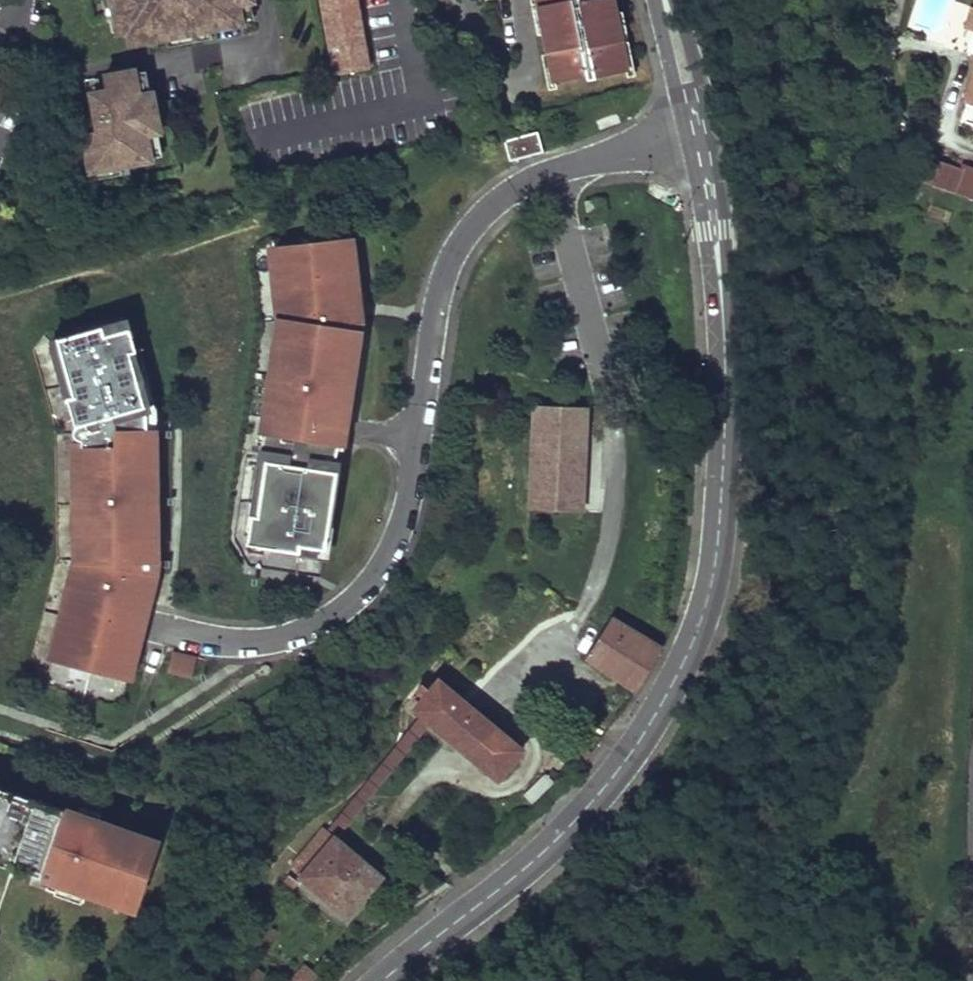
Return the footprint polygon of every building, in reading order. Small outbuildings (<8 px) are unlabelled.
[(258,0),(115,0),(122,31),(149,25),(153,40),(156,54),(250,32),(245,12),(260,9),(258,0)] [(376,74),(359,0),(326,0),(342,73),(344,81),(376,74)] [(622,76),(609,0),(532,0),(547,83),(586,78),(587,81),(622,76)] [(153,40),(149,25),(122,31),(126,46),(153,40)] [(962,117),(972,121),(972,70),(964,99),(967,100),(962,117)] [(145,107),(143,82),(114,85),(115,104),(117,124),(103,125),(104,138),(88,140),(89,156),(86,157),(88,180),(150,175),(149,149),(162,148),(159,106),(145,107)] [(101,105),(103,125),(117,124),(115,104),(101,105)] [(504,141),(509,161),(543,152),(537,132),(504,141)] [(925,187),(972,198),(972,168),(964,166),(963,177),(942,172),(941,180),(933,178),(933,181),(924,179),(925,187)] [(604,210),(603,199),(584,202),(586,213),(604,210)] [(247,544),(299,552),(300,546),(326,550),(337,472),(338,463),(338,461),(338,459),(336,456),(340,443),(341,444),(344,426),(359,323),(358,320),(357,317),(354,316),(352,315),(351,305),(357,305),(352,255),(350,241),(272,250),(277,293),(283,292),(286,319),(281,320),(276,349),(282,350),(279,377),(272,376),(268,404),(274,405),(270,432),(264,431),(255,488),(262,489),(258,516),(251,515),(247,544)] [(59,658),(123,674),(126,660),(133,662),(142,623),(150,592),(150,575),(152,574),(154,573),(156,571),(157,568),(155,530),(149,530),(148,475),(154,475),(154,432),(147,432),(147,422),(147,407),(151,406),(144,377),(137,379),(130,353),(136,351),(128,322),(103,329),(102,327),(52,342),(60,373),(67,371),(74,397),(68,398),(76,426),(74,430),(74,434),(75,437),(78,440),(82,441),(82,475),(76,475),(77,505),(82,504),(83,531),(77,531),(77,561),(84,561),(77,589),(70,587),(57,643),(63,644),(59,658)] [(529,506),(579,509),(587,405),(534,402),(529,506)] [(587,653),(635,686),(660,646),(611,615),(587,653)] [(196,659),(172,654),(168,673),(192,678),(196,659)] [(520,747),(438,676),(434,681),(426,674),(414,688),(416,689),(412,694),(418,700),(414,705),(420,711),(427,717),(496,775),(520,747)] [(326,829),(333,835),(427,717),(420,711),(326,829)] [(13,867),(39,876),(40,880),(41,882),(44,885),(47,885),(46,890),(83,903),(85,898),(135,915),(160,842),(98,821),(101,814),(81,807),(78,814),(0,788),(0,906),(13,867)] [(294,870),(295,872),(348,914),(381,873),(333,835),(323,827),(301,855),(304,857),(302,859),(297,856),(289,866),(294,870)] [(282,884),(290,890),(296,882),(288,876),(282,884)] [(298,980),(309,980),(317,970),(306,963),(294,978),(298,980)]
